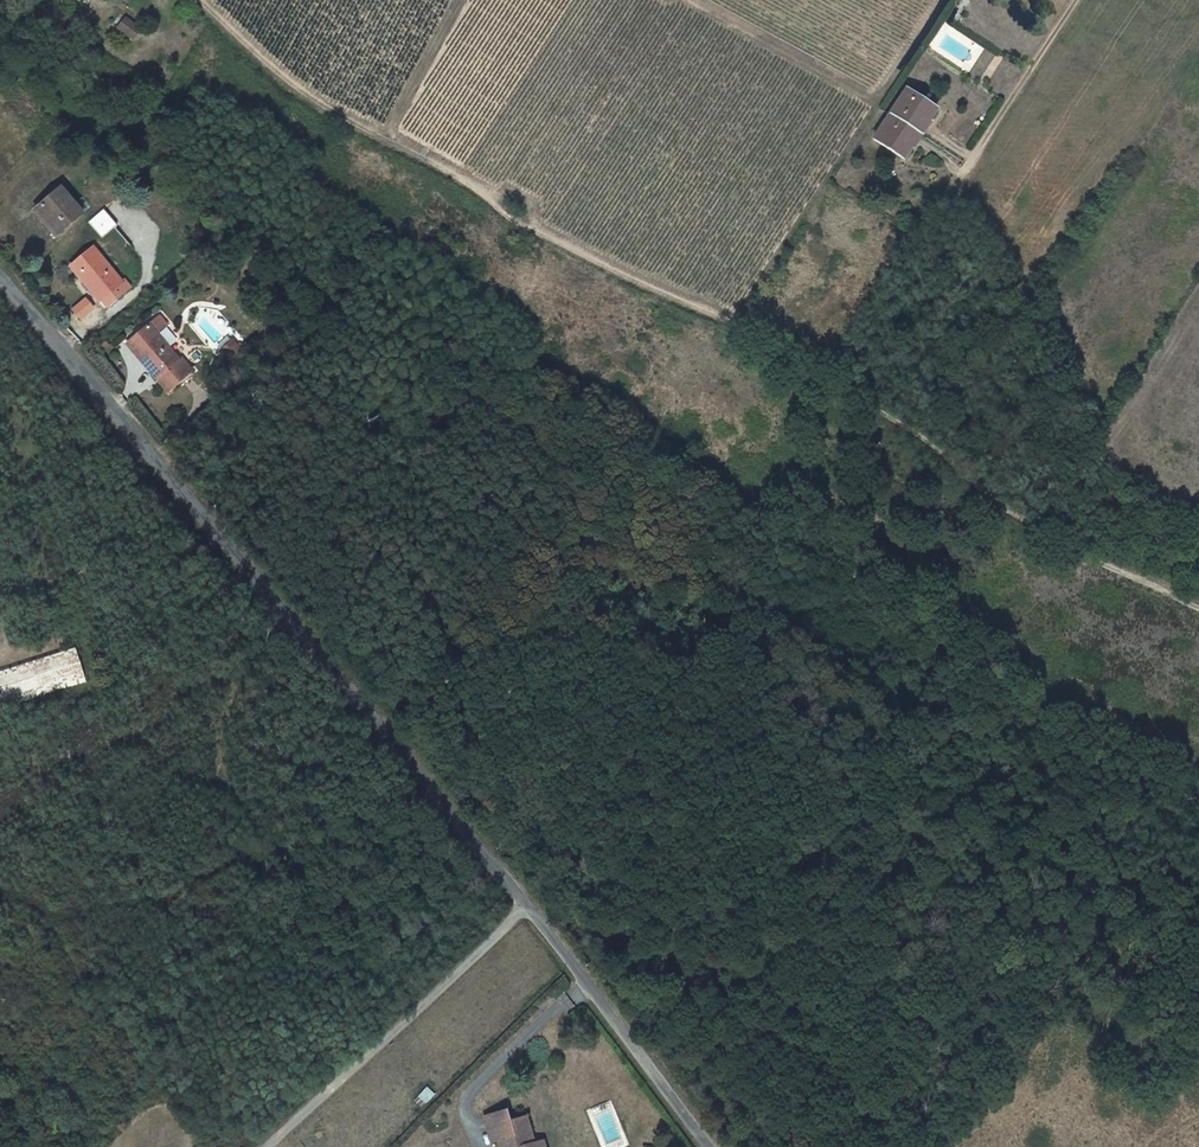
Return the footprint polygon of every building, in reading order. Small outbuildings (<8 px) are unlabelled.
[(128,7),(118,0),(116,4),(125,10),(128,7)] [(144,28),(128,18),(121,28),(138,38),(144,28)] [(901,92),(933,110),(939,100),(909,80),(901,92)] [(893,104),(925,126),(934,114),(931,112),(933,110),(901,92),(893,104)] [(917,139),(925,126),(893,104),(876,129),(906,149),(913,137),(917,139)] [(52,226),(58,232),(80,212),(57,186),(39,201),(55,220),(53,223),(54,223),(54,225),(53,226),(52,226)] [(39,201),(35,205),(52,226),(53,226),(54,225),(54,223),(53,223),(55,220),(39,201)] [(101,237),(116,224),(102,209),(88,222),(101,237)] [(73,261),(95,287),(90,291),(96,299),(99,297),(105,304),(123,289),(117,282),(119,280),(91,245),(73,261)] [(90,291),(95,287),(73,261),(68,265),(90,291)] [(83,296),(70,307),(77,316),(90,305),(83,296)] [(191,374),(149,324),(133,338),(154,364),(149,369),(168,392),(191,374)] [(149,369),(154,364),(133,338),(128,343),(149,369)] [(224,357),(238,347),(231,338),(218,349),(224,357)] [(9,662),(0,632),(0,665),(9,662)] [(0,669),(0,701),(3,711),(86,682),(72,645),(0,669)] [(482,1114),(484,1123),(508,1116),(505,1108),(482,1114)] [(509,1119),(508,1116),(484,1123),(489,1138),(496,1136),(499,1146),(533,1146),(531,1140),(523,1114),(509,1119)] [(531,1140),(533,1146),(541,1146),(538,1139),(531,1140)]
